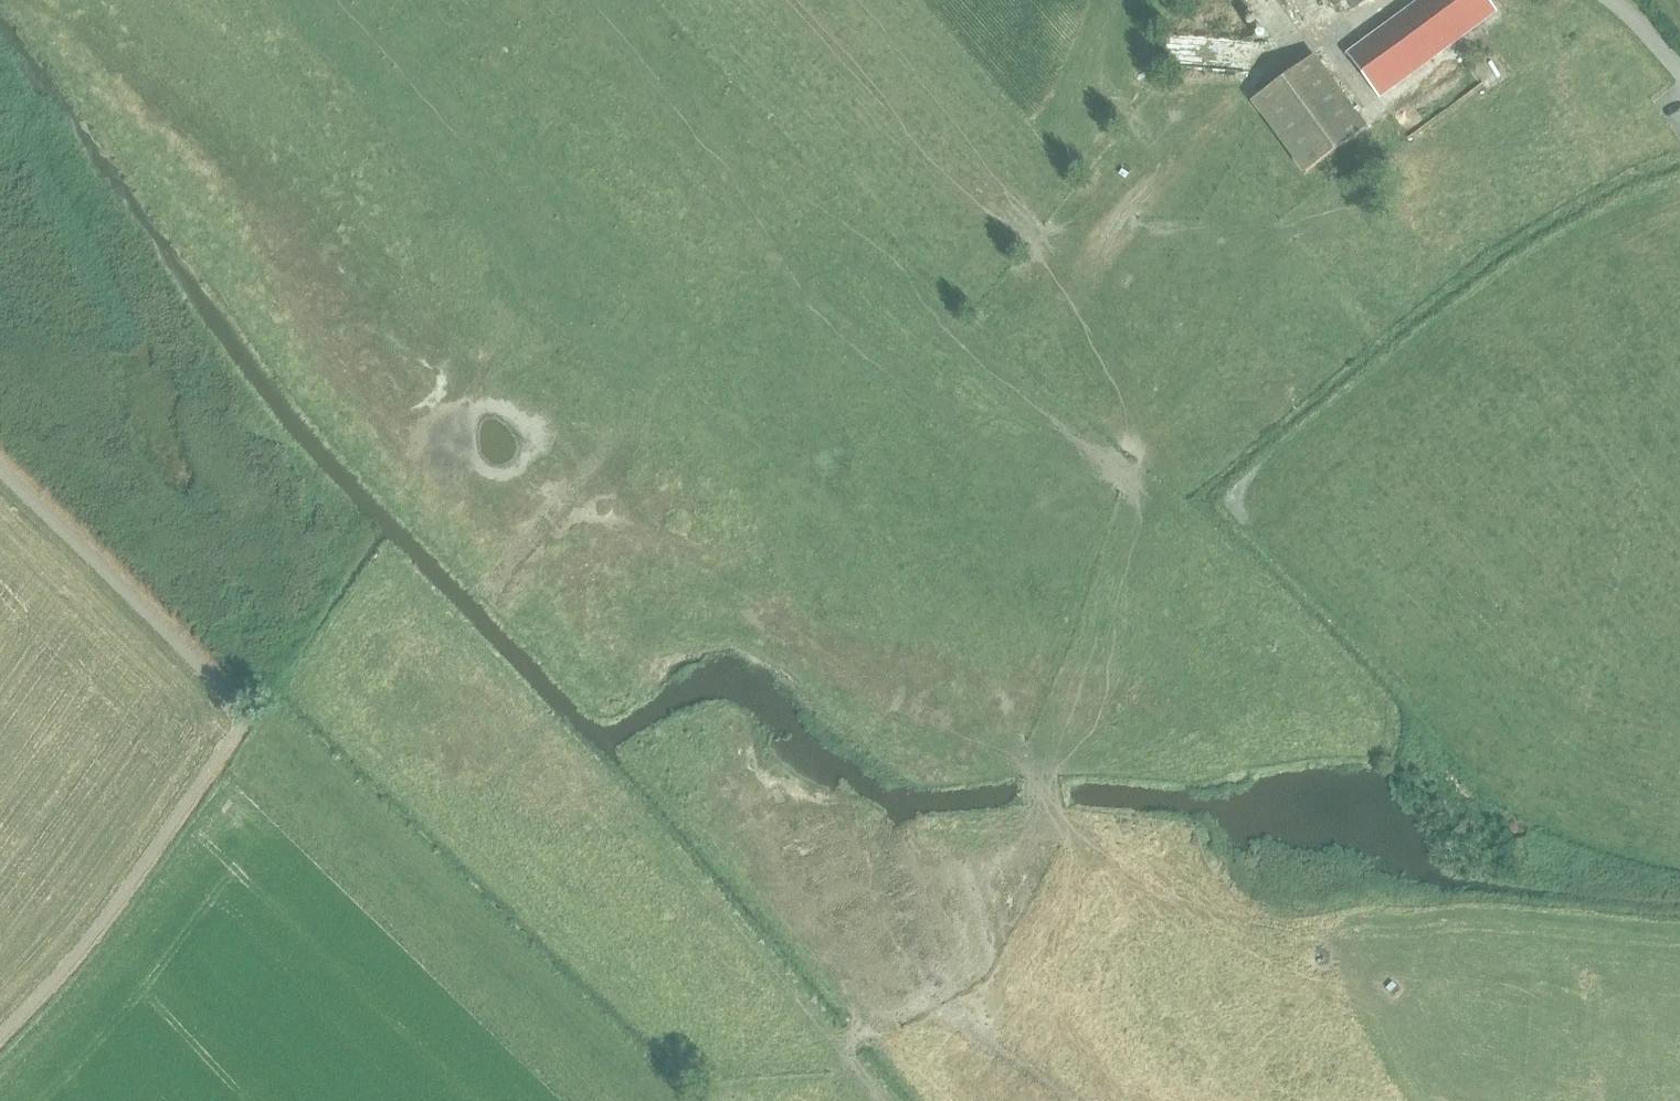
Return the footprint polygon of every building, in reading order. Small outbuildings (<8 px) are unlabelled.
[(1379,97),(1496,11),(1488,0),(1421,0),(1347,54),(1379,97)] [(1305,173),(1367,128),(1314,55),(1252,100),(1305,173)] [(1477,119),(1470,134),(1485,141),(1492,126),(1477,119)]
